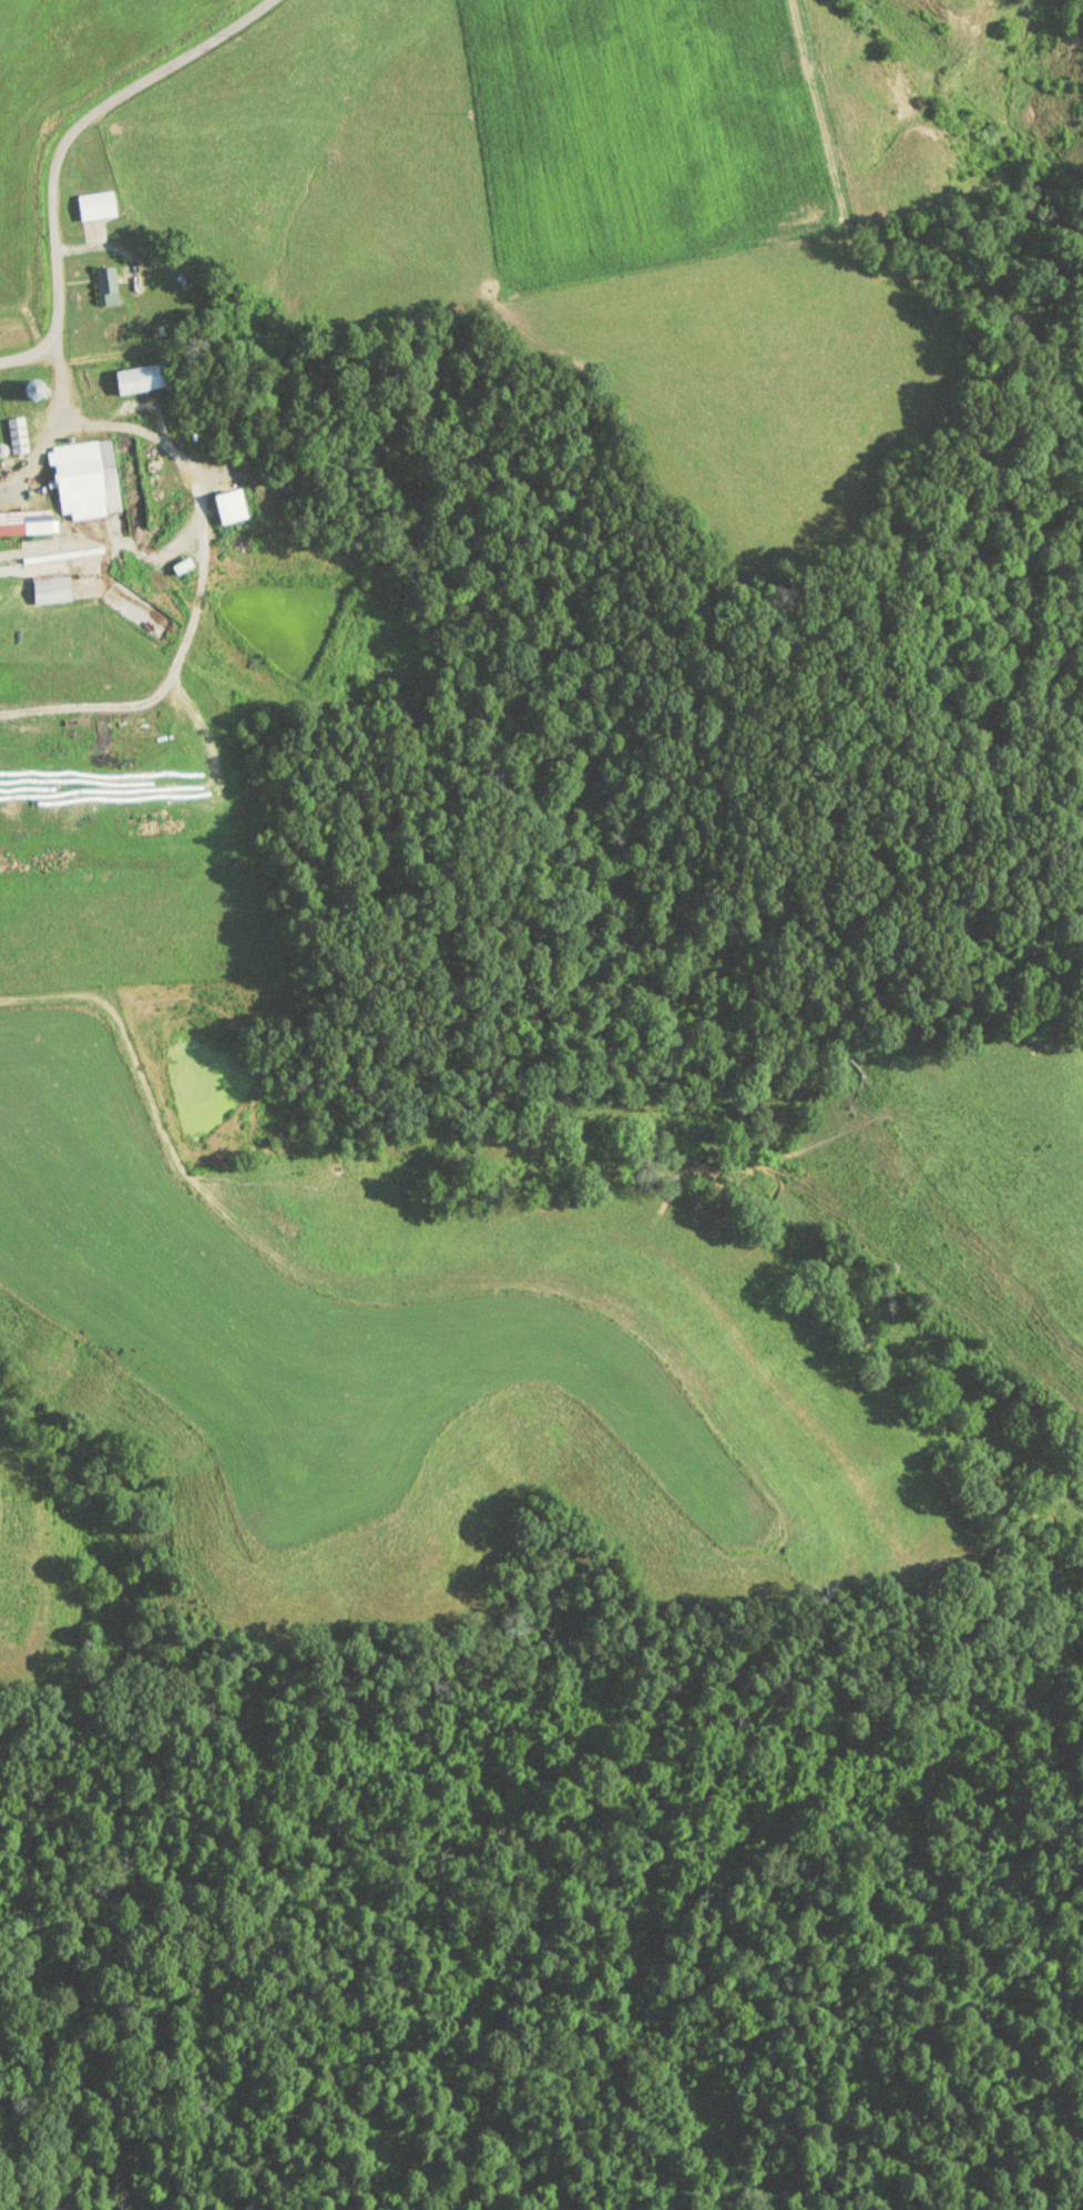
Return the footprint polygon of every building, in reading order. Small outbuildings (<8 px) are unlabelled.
[(75,196),(79,223),(114,217),(111,192),(75,196)] [(94,268),(98,307),(116,305),(113,267),(94,268)] [(113,371),(116,396),(167,388),(164,364),(113,371)] [(109,440),(48,448),(53,489),(55,488),(59,514),(69,513),(70,521),(119,514),(109,440)] [(245,520),(237,490),(211,497),(219,526),(245,520)] [(49,535),(49,511),(0,513),(0,537),(49,535)] [(30,579),(33,606),(70,601),(65,573),(30,579)]
